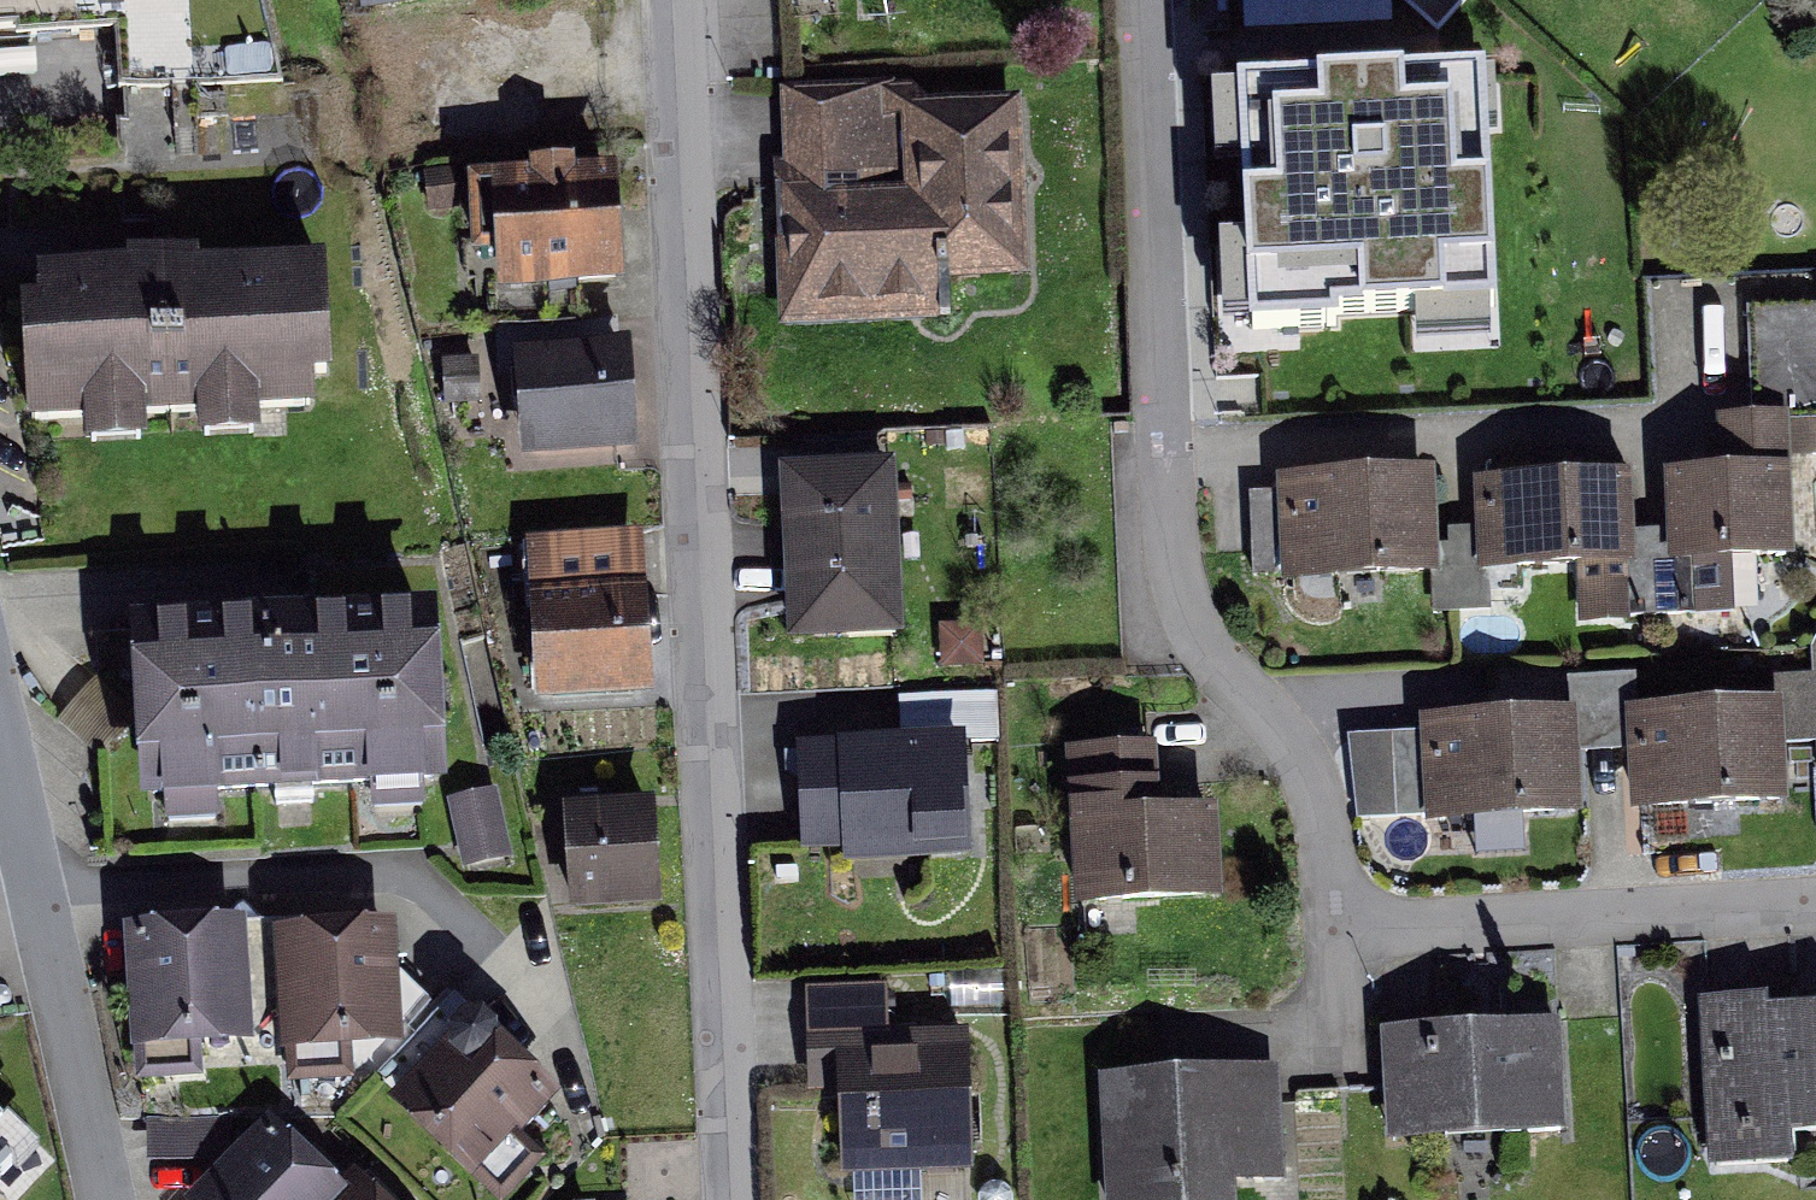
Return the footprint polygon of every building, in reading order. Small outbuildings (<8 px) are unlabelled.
[(362,8),(425,5),(425,0),(361,0),(362,8)] [(1241,35),(1391,29),(1390,14),(1434,13),(1434,0),(1240,0),(1241,35)] [(793,189),(799,337),(951,330),(950,300),(1034,296),(1025,115),(952,119),(951,92),(805,98),(809,189),(793,189)] [(1237,105),(1247,352),(1489,342),(1478,95),(1237,105)] [(488,290),(623,288),(621,180),(486,183),(488,290)] [(1239,232),(1216,232),(1216,326),(1238,326),(1239,232)] [(44,415),(325,403),(319,265),(38,276),(44,415)] [(532,459),(639,454),(634,343),(528,348),(532,459)] [(1684,483),(1687,560),(1780,557),(1775,420),(1725,422),(1727,482),(1684,483)] [(787,628),(900,625),(895,475),(782,478),(787,628)] [(1283,479),(1286,576),(1436,571),(1432,475),(1283,479)] [(1478,486),(1481,563),(1630,558),(1628,481),(1478,486)] [(523,547),(530,707),(645,702),(638,543),(523,547)] [(438,793),(430,613),(132,627),(141,807),(438,793)] [(981,627),(942,628),(943,665),(982,664),(981,627)] [(1781,704),(1641,712),(1646,802),(1786,795),(1781,704)] [(1427,723),(1432,820),(1578,813),(1573,716),(1427,723)] [(1398,817),(1394,729),(1350,731),(1354,819),(1398,817)] [(845,855),(971,849),(966,742),(840,748),(845,855)] [(1093,903),(1209,900),(1206,803),(1159,805),(1157,754),(1075,757),(1076,801),(1057,802),(1059,882),(1092,881),(1093,903)] [(496,790),(449,801),(465,874),(513,863),(496,790)] [(576,828),(581,918),(665,914),(661,823),(576,828)] [(139,1043),(251,1036),(244,928),(132,935),(139,1043)] [(295,1043),(391,1038),(386,931),(290,936),(295,1043)] [(471,1024),(397,1105),(477,1177),(550,1095),(471,1024)] [(1389,1038),(1394,1139),(1562,1130),(1556,1028),(1389,1038)] [(1702,1174),(1815,1164),(1815,1036),(1691,1047),(1702,1174)] [(841,1039),(843,1160),(961,1158),(959,1037),(841,1039)] [(1281,1070),(1093,1076),(1097,1193),(1285,1187),(1281,1070)] [(275,1113),(193,1199),(367,1199),(275,1113)] [(12,1157),(0,1144),(0,1169),(12,1157)]
